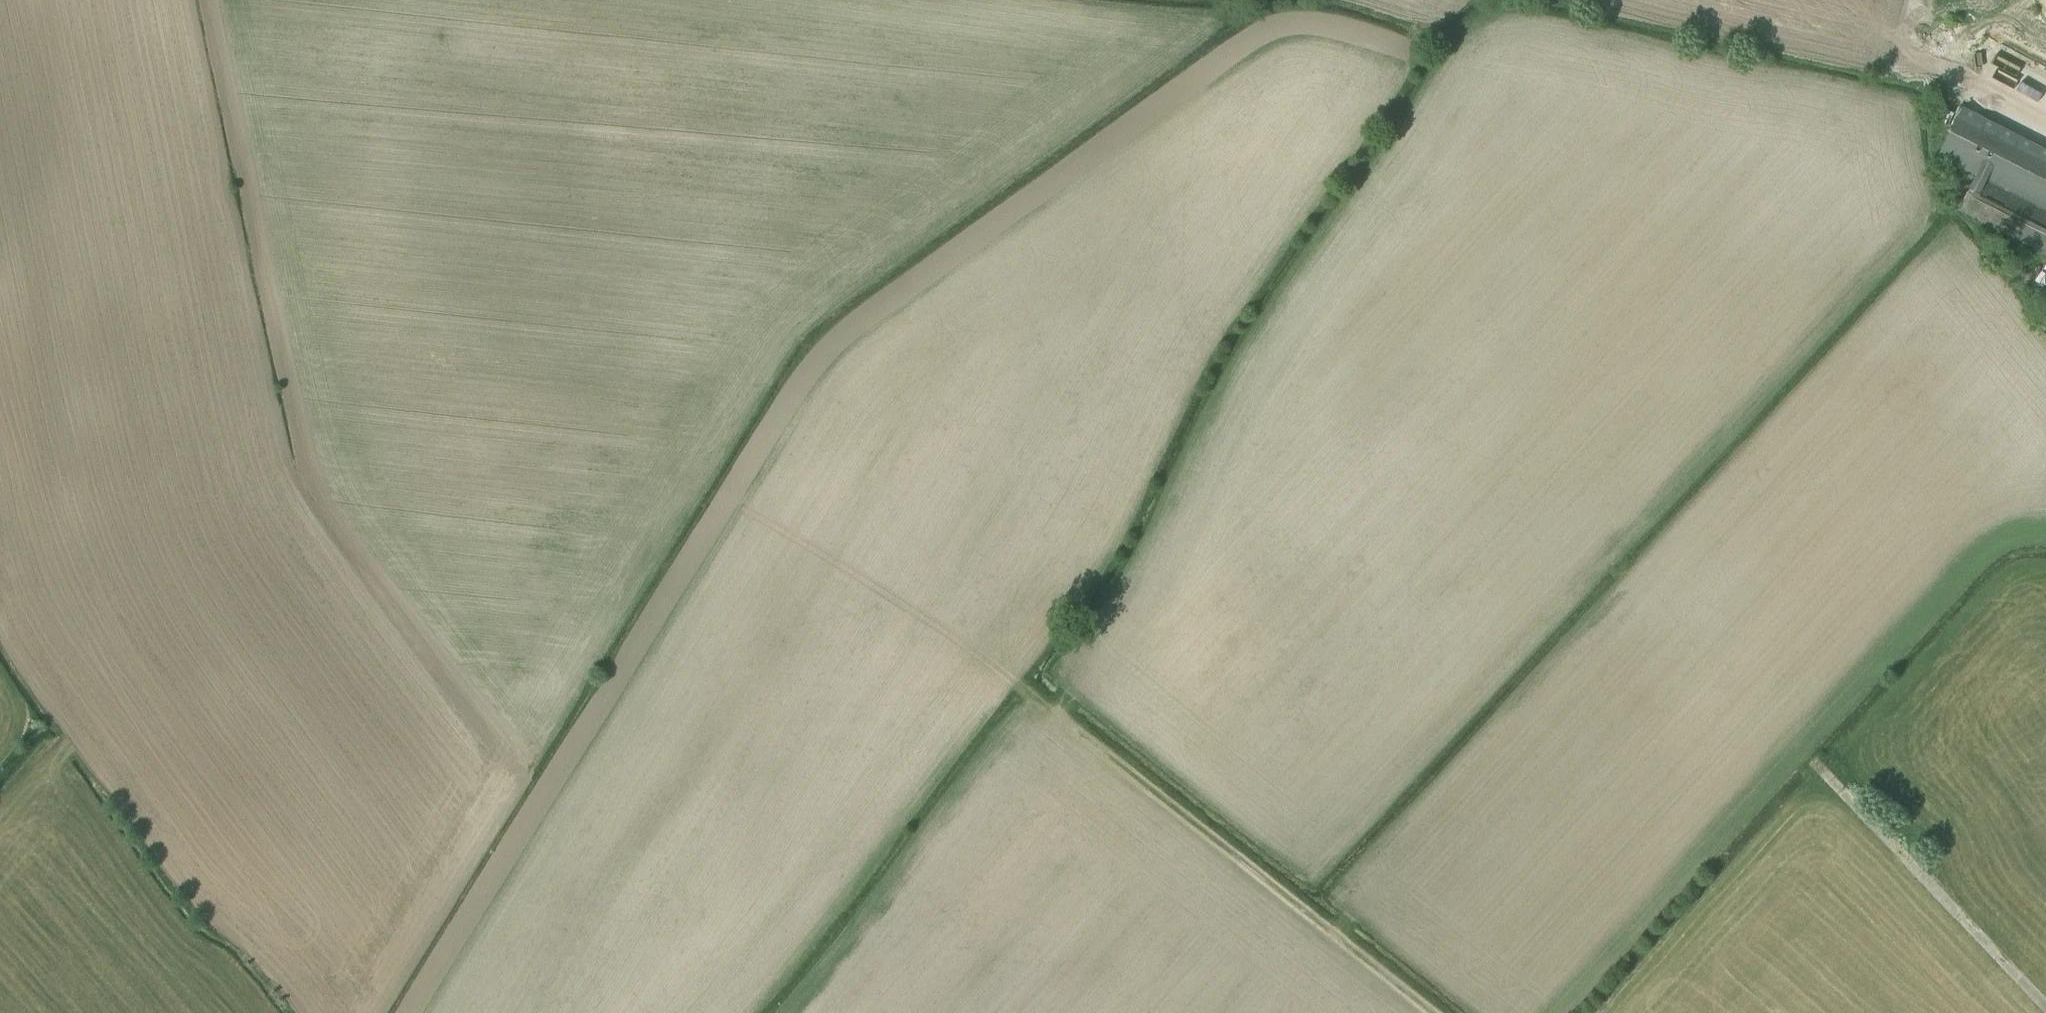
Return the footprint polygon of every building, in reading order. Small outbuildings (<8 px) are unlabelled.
[(1965,109),(1940,157),(1978,177),(1961,210),(2045,254),(2045,151),(1965,109)]
